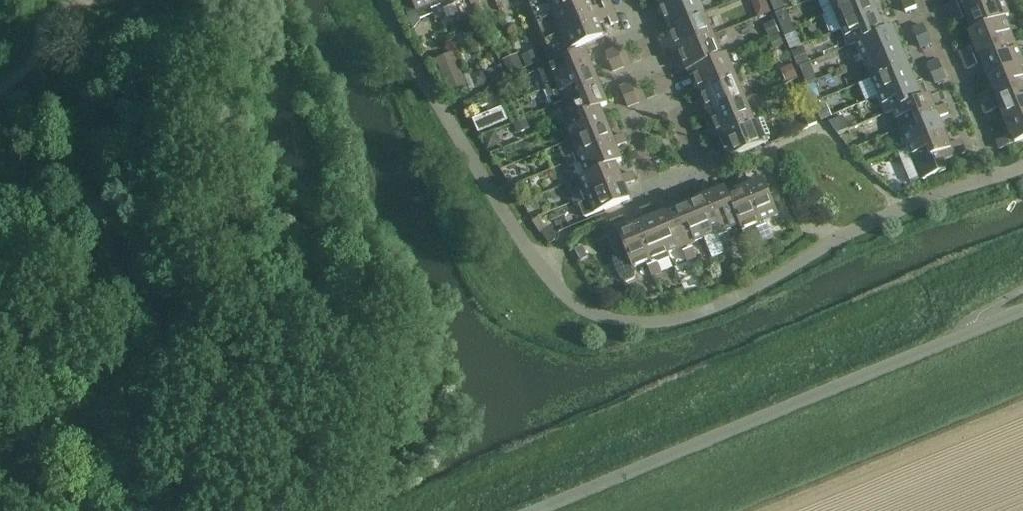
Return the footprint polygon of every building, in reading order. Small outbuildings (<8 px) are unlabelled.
[(434,5),(432,0),(411,0),(416,12),(434,5)] [(526,7),(533,25),(541,43),(548,61),(568,53),(574,50),(589,44),(593,42),(594,42),(608,36),(601,18),(593,0),(523,0),(526,7)] [(668,28),(703,14),(697,0),(673,0),(659,6),(668,28)] [(757,18),(769,13),(764,0),(750,0),(757,18)] [(775,15),(784,11),(779,0),(769,0),(775,15)] [(824,15),(861,0),(818,0),(824,15)] [(824,15),(831,33),(841,29),(876,14),(871,1),(873,0),(861,0),(824,15)] [(916,9),(913,0),(911,0),(902,4),(905,13),(916,9)] [(964,9),(986,0),(960,0),(964,9)] [(973,30),(973,31),(1004,18),(1004,19),(1009,17),(1002,0),(986,0),(964,9),(973,30)] [(615,12),(610,1),(602,5),(606,15),(615,12)] [(950,15),(961,10),(957,2),(947,6),(950,15)] [(444,16),(440,7),(431,11),(435,20),(444,16)] [(961,10),(950,15),(954,24),(965,19),(961,10)] [(619,23),(615,12),(606,15),(611,26),(619,23)] [(668,28),(677,50),(712,36),(703,14),(668,28)] [(841,29),(849,47),(891,29),(884,32),(876,14),(841,29)] [(1013,41),(1004,19),(1004,18),(973,31),(973,30),(968,32),(978,55),(1013,41)] [(790,20),(779,24),(785,37),(795,33),(790,20)] [(773,21),(762,26),(768,39),(778,34),(773,21)] [(916,40),(927,35),(924,26),(913,31),(916,40)] [(899,47),(891,29),(849,47),(857,44),(864,61),(899,47)] [(927,35),(916,40),(920,49),(931,44),(927,35)] [(677,50),(686,73),(726,56),(721,58),(712,36),(677,50)] [(779,36),(769,40),(773,50),(783,46),(779,36)] [(1022,63),(1013,41),(978,55),(987,78),(1022,63)] [(803,47),(792,52),(798,68),(810,63),(803,47)] [(864,61),(871,79),(906,65),(899,47),(864,61)] [(963,61),(974,57),(970,48),(960,53),(963,61)] [(609,63),(620,58),(616,49),(605,54),(609,63)] [(585,52),(550,66),(557,84),(592,70),(585,52)] [(735,78),(726,56),(686,73),(691,71),(700,93),(735,78)] [(974,57),(963,61),(967,70),(978,66),(974,57)] [(620,58),(609,63),(612,72),(623,67),(620,58)] [(931,75),(942,70),(938,61),(927,66),(931,75)] [(1022,63),(987,78),(996,100),(1022,88),(1022,64),(1022,63)] [(792,65),(775,72),(781,85),(797,78),(792,65)] [(871,79),(878,97),(913,82),(906,65),(871,79)] [(557,84),(565,102),(599,88),(592,70),(557,84)] [(942,70),(931,75),(935,84),(946,79),(942,70)] [(813,72),(803,76),(806,84),(817,80),(813,72)] [(456,80),(460,90),(471,86),(466,75),(456,80)] [(700,93),(709,115),(744,100),(735,78),(700,93)] [(878,97),(886,114),(921,100),(913,82),(878,97)] [(814,84),(807,88),(811,99),(819,96),(814,84)] [(623,98),(634,94),(631,85),(620,89),(623,98)] [(607,105),(599,88),(565,102),(572,120),(599,108),(599,109),(607,105)] [(996,100),(1005,122),(1022,114),(1022,88),(996,100)] [(803,91),(786,98),(790,108),(807,101),(803,91)] [(982,106),(992,101),(989,93),(978,97),(982,106)] [(634,94),(623,98),(627,107),(638,103),(634,94)] [(476,97),(463,103),(468,115),(481,109),(476,97)] [(928,97),(921,100),(886,114),(886,115),(894,111),(901,129),(936,115),(937,119),(948,114),(945,106),(934,110),(928,97)] [(709,115),(718,137),(753,123),(744,100),(709,115)] [(992,101),(982,106),(985,115),(996,110),(992,101)] [(826,105),(816,109),(821,121),(831,116),(826,105)] [(500,107),(473,119),(479,134),(506,122),(500,107)] [(564,123),(572,141),(607,126),(599,109),(599,108),(572,120),(564,123)] [(798,127),(800,132),(816,125),(812,112),(803,115),(806,124),(798,127)] [(1005,122),(1015,144),(1022,141),(1022,114),(1005,122)] [(901,129),(908,147),(943,132),(937,119),(936,115),(901,129)] [(843,117),(829,122),(838,134),(848,130),(843,117)] [(753,123),(718,137),(728,159),(763,145),(768,143),(766,137),(770,135),(763,119),(759,120),(753,123)] [(572,141),(579,158),(614,144),(612,140),(607,126),(572,141)] [(496,131),(482,137),(488,151),(502,145),(496,131)] [(948,146),(943,132),(908,147),(922,180),(945,171),(939,155),(950,150),(953,159),(965,154),(959,141),(948,146)] [(579,158),(586,176),(615,164),(615,165),(621,162),(616,148),(626,144),(623,135),(612,140),(614,144),(579,158)] [(1011,146),(1007,137),(996,141),(1000,150),(1011,146)] [(577,165),(573,155),(564,159),(568,169),(577,165)] [(580,179),(587,197),(622,182),(620,178),(615,165),(615,164),(586,176),(580,179)] [(585,203),(578,206),(584,219),(594,214),(629,200),(624,186),(634,182),(631,174),(620,178),(622,182),(587,197),(583,199),(585,203)] [(737,180),(741,190),(745,189),(760,224),(778,216),(763,181),(749,187),(745,176),(737,180)] [(742,231),(725,189),(711,195),(707,184),(704,185),(699,187),(703,198),(707,197),(721,232),(739,224),(742,231)] [(742,231),(760,224),(745,189),(741,190),(728,196),(725,189),(742,231)] [(581,194),(572,197),(576,207),(578,206),(585,203),(583,199),(581,194)] [(703,198),(689,204),(704,239),(707,248),(720,242),(722,247),(732,243),(728,234),(723,236),(721,232),(707,197),(703,198)] [(686,246),(704,239),(689,204),(676,210),(671,199),(663,202),(667,213),(672,211),(686,246)] [(668,254),(686,246),(672,211),(667,213),(654,219),(668,254)] [(650,261),(668,254),(654,219),(640,224),(636,214),(627,217),(632,228),(636,226),(650,261)] [(636,226),(632,228),(618,233),(619,235),(609,239),(616,256),(612,261),(620,280),(626,283),(635,279),(635,272),(634,268),(650,261),(636,226)] [(757,230),(760,239),(763,245),(772,241),(766,226),(757,230)] [(585,246),(574,251),(581,265),(591,260),(585,246)] [(687,261),(696,258),(692,248),(683,252),(687,261)] [(661,272),(657,263),(647,267),(651,276),(661,272)]
